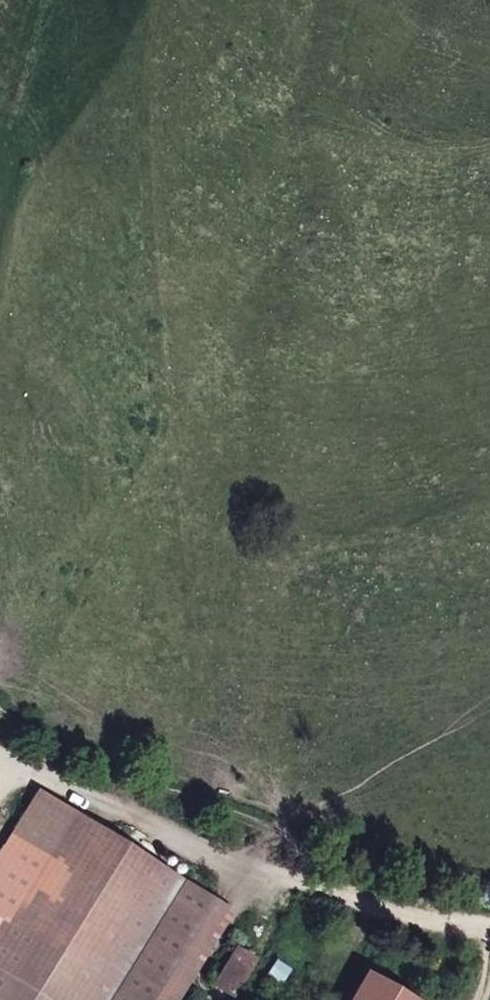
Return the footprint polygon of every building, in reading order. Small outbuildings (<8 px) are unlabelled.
[(233,904),(33,794),(10,831),(49,854),(0,936),(0,999),(180,999),(233,904)] [(369,965),(351,999),(402,999),(409,986),(369,965)]
